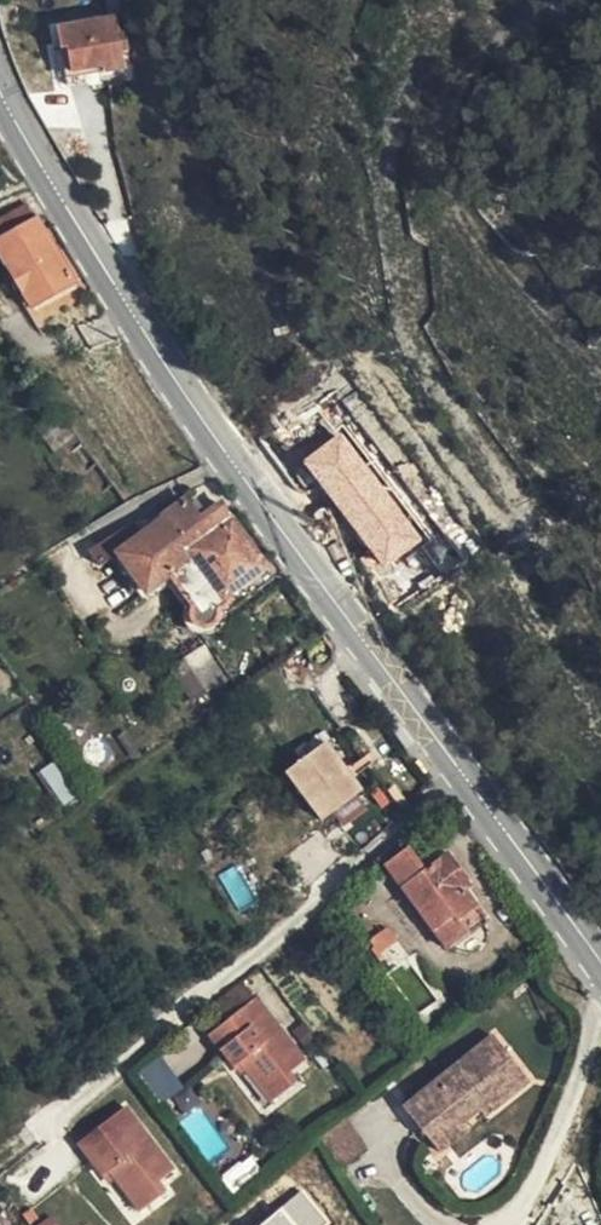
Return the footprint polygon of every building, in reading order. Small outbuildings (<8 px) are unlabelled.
[(117,32),(56,46),(67,99),(128,86),(117,32)] [(15,224),(0,234),(0,290),(23,325),(62,299),(15,224)] [(301,459),(382,569),(423,539),(341,429),(301,459)] [(158,589),(165,598),(231,553),(207,518),(188,532),(170,513),(154,525),(156,532),(106,564),(133,605),(158,589)] [(231,553),(165,598),(179,618),(191,616),(201,619),(212,612),(216,615),(255,587),(231,553)] [(128,608),(133,605),(106,564),(103,567),(128,608)] [(201,636),(201,619),(191,616),(179,618),(176,630),(178,639),(189,643),(201,636)] [(209,648),(175,662),(190,697),(223,684),(209,648)] [(310,763),(270,794),(306,840),(345,809),(310,763)] [(483,928),(463,904),(453,894),(462,886),(447,869),(414,893),(394,869),(375,887),(445,959),(483,928)] [(453,894),(463,904),(471,897),(462,886),(453,894)] [(384,953),(369,965),(379,978),(392,968),(384,953)] [(228,1036),(291,1108),(296,1104),(288,1093),(303,1078),(250,1017),(228,1036)] [(270,1124),(291,1108),(228,1036),(202,1058),(232,1092),(241,1090),(270,1124)] [(495,1044),(408,1116),(431,1143),(456,1122),(463,1127),(485,1108),(494,1119),(531,1088),(495,1044)] [(162,1078),(142,1093),(166,1121),(186,1107),(162,1078)] [(114,1125),(72,1163),(97,1197),(107,1191),(136,1224),(146,1224),(164,1210),(156,1199),(169,1188),(114,1125)] [(331,1220),(300,1187),(258,1224),(326,1224),(331,1220)]
